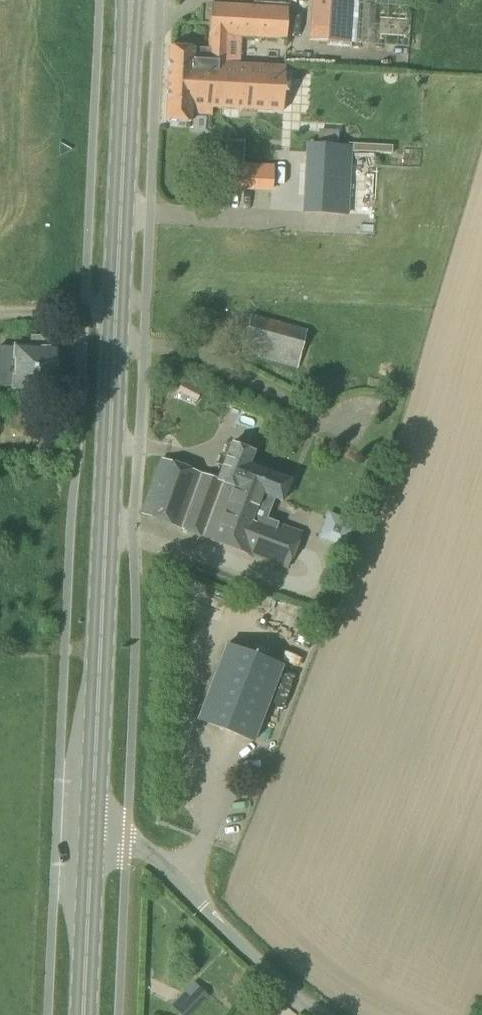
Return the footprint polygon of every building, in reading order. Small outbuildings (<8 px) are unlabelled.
[(351,0),(335,0),(333,42),(349,43),(351,0)] [(226,64),(239,64),(241,37),(287,40),(288,9),(210,4),(207,58),(194,57),(195,48),(169,46),(167,91),(190,93),(191,83),(203,84),(206,81),(207,78),(212,78),(213,64),(226,65),(226,64)] [(239,65),(239,64),(226,64),(226,65),(213,64),(212,78),(207,78),(206,81),(203,84),(191,83),(190,93),(167,91),(165,122),(191,123),(191,114),(212,116),(213,108),(283,112),(285,67),(239,65)] [(229,176),(228,189),(272,192),(274,164),(243,163),(244,140),(226,139),(224,175),(229,176)] [(345,159),(308,157),(306,220),(343,221),(345,159)] [(296,370),(307,331),(253,315),(242,353),(296,370)] [(54,336),(30,335),(30,347),(16,346),(15,347),(0,346),(0,384),(13,385),(13,387),(55,390),(56,372),(59,372),(61,353),(57,352),(58,348),(54,348),(54,336)] [(282,503),(289,480),(250,465),(255,453),(231,444),(218,480),(162,459),(142,513),(203,537),(288,568),(302,533),(266,519),(272,501),(282,503)] [(354,523),(328,513),(318,539),(344,549),(354,523)] [(253,741),(282,667),(227,645),(198,719),(253,741)] [(208,997),(192,982),(170,1005),(180,1014),(191,1014),(208,997)]
